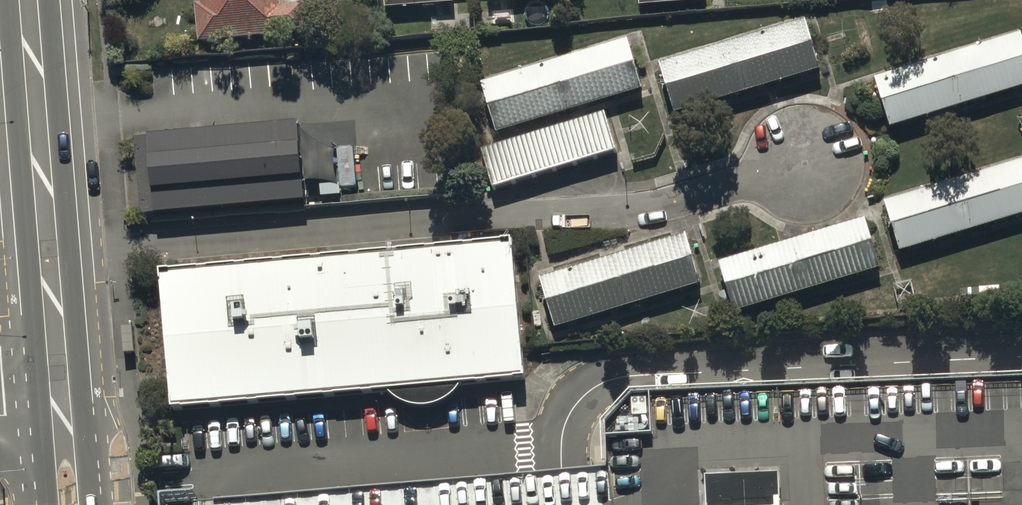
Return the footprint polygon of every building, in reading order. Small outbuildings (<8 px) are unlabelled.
[(199,47),(306,37),(303,7),(300,7),(300,0),(199,0),(199,8),(196,9),(199,47)] [(386,10),(454,7),(453,0),(385,0),(386,10)] [(705,0),(639,0),(640,8),(705,4),(705,0)] [(806,22),(661,67),(677,119),(822,74),(806,22)] [(875,83),(889,131),(1021,91),(1021,39),(875,83)] [(629,45),(482,89),(496,137),(644,93),(629,45)] [(617,154),(605,114),(482,151),(494,191),(617,154)] [(309,205),(301,124),(139,139),(146,220),(309,205)] [(886,207),(901,258),(1021,221),(1021,165),(886,207)] [(868,224),(722,267),(737,315),(882,272),(868,224)] [(688,239),(541,283),(556,331),(702,287),(688,239)] [(509,241),(165,275),(178,406),(522,372),(509,241)] [(778,398),(640,403),(607,435),(610,482),(558,484),(302,504),(1021,504),(1021,388),(778,398)]
